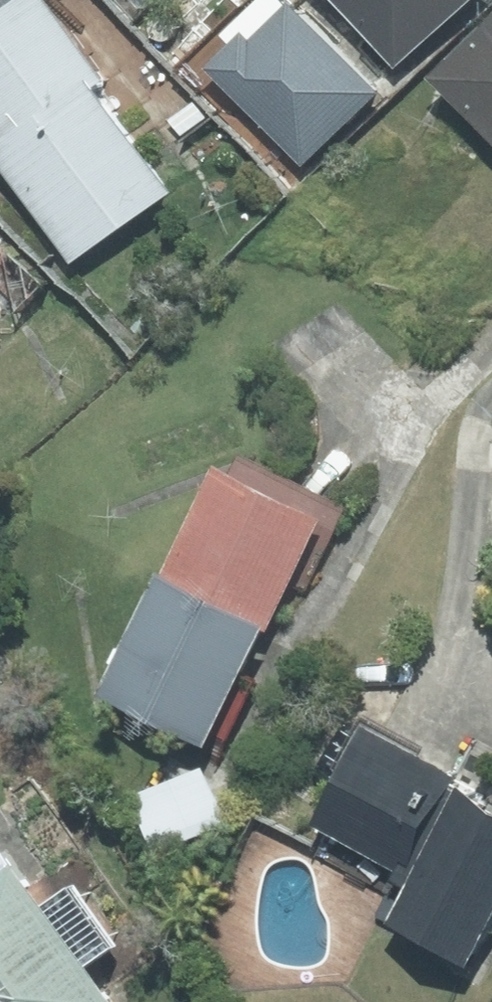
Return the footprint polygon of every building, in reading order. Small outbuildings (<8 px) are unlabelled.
[(0,142),(0,167),(70,261),(164,192),(89,91),(101,82),(41,0),(0,0),(0,142)] [(390,64),(460,0),(330,0),(390,64)] [(240,34),(205,68),(300,164),(374,92),(285,3),(247,40),(240,34)] [(424,77),(491,145),(491,9),(424,77)] [(227,475),(212,468),(159,576),(263,627),(285,582),(304,591),(345,508),(237,455),(227,475)] [(263,627),(159,576),(99,693),(205,746),(263,627)] [(311,823),(400,872),(376,916),(464,964),(491,913),(491,805),(360,733),(311,823)] [(200,767),(130,797),(154,852),(224,822),(200,767)] [(85,968),(114,947),(70,885),(39,908),(0,854),(0,1001),(109,1001),(85,968)]
